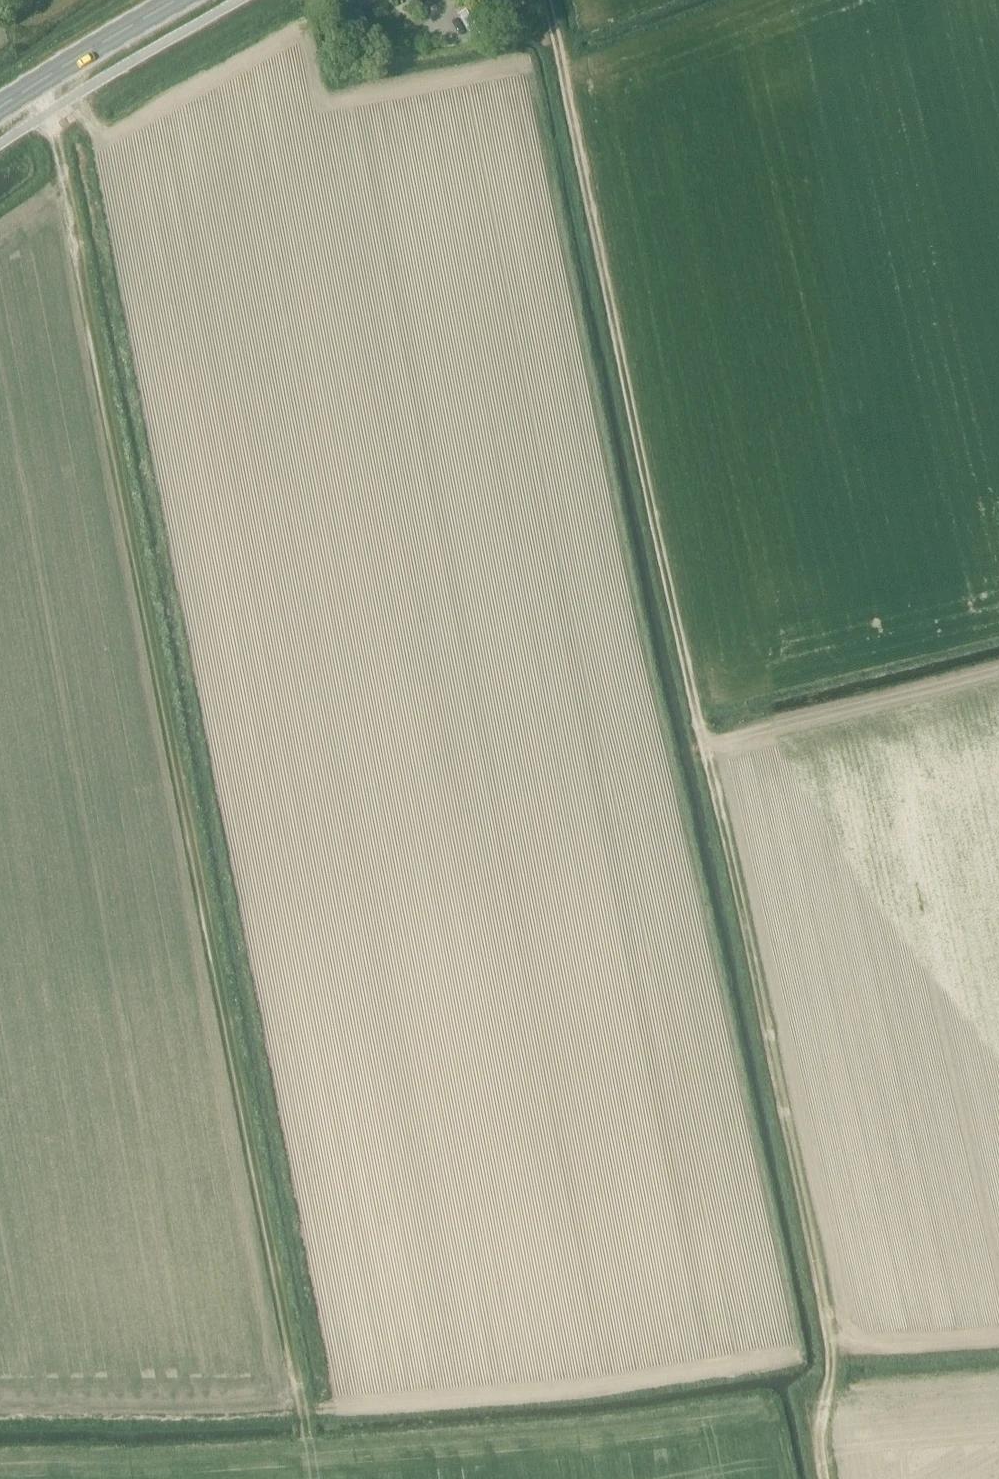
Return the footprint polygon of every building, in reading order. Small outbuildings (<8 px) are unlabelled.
[(354,9),(369,0),(348,0),(354,9)] [(473,40),(487,31),(473,7),(459,15),(473,40)]
